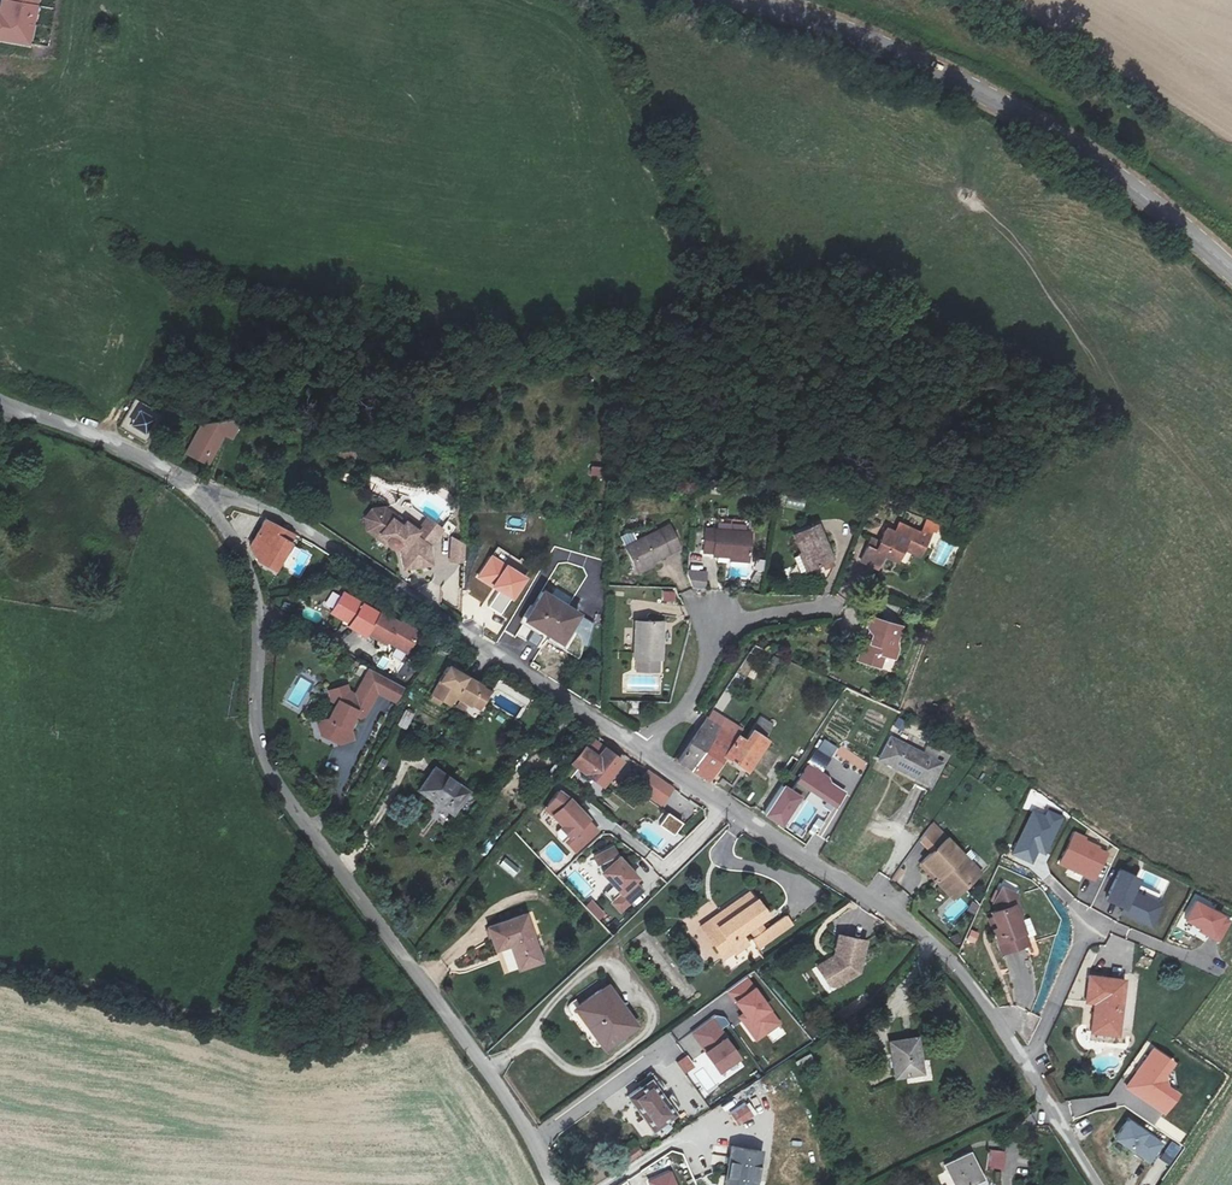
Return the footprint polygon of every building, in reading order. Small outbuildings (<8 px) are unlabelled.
[(0,11),(0,41),(30,48),(40,0),(2,0),(0,11)] [(133,400),(121,427),(145,438),(158,412),(133,400)] [(236,439),(248,418),(227,418),(209,420),(201,422),(186,451),(208,463),(225,432),(236,439)] [(258,559),(275,568),(289,541),(279,535),(282,529),(264,520),(250,547),(258,559)] [(409,535),(410,531),(387,521),(376,525),(371,535),(376,547),(402,558),(401,558),(399,556),(398,555),(398,554),(398,552),(398,551),(380,543),(377,535),(379,529),(387,526),(409,535)] [(398,551),(409,556),(415,559),(421,576),(446,566),(440,549),(448,530),(431,522),(426,533),(424,537),(410,531),(409,535),(387,526),(379,529),(377,535),(380,543),(398,551)] [(834,558),(818,524),(793,535),(810,570),(834,558)] [(424,537),(426,533),(412,527),(410,531),(424,537)] [(669,527),(625,546),(637,572),(680,551),(669,527)] [(749,534),(701,532),(701,556),(713,556),(713,562),(748,562),(749,534)] [(890,536),(889,543),(906,550),(909,544),(890,536)] [(906,550),(889,543),(887,548),(877,543),(869,564),(890,574),(896,559),(913,567),(921,548),(909,544),(906,550)] [(705,576),(687,575),(687,578),(692,588),(708,589),(705,576)] [(432,581),(422,592),(434,602),(443,591),(432,581)] [(342,588),(330,609),(349,620),(348,622),(365,632),(367,630),(386,640),(397,619),(342,588)] [(662,591),(662,602),(676,602),(676,591),(662,591)] [(577,617),(541,594),(525,623),(559,646),(577,617)] [(586,645),(597,624),(583,617),(572,637),(586,645)] [(892,655),(901,626),(875,618),(871,628),(875,628),(869,641),(861,639),(854,657),(877,665),(882,652),(892,655)] [(662,622),(633,621),(633,660),(636,660),(659,659),(662,659),(662,622)] [(892,672),(894,660),(885,658),(882,670),(892,672)] [(659,659),(636,660),(636,672),(660,671),(659,659)] [(482,689),(447,670),(432,699),(450,709),(455,700),(471,709),(482,689)] [(379,687),(359,676),(355,684),(345,679),(325,686),(334,707),(308,718),(314,735),(330,744),(353,735),(350,728),(357,716),(364,712),(379,687)] [(637,703),(628,703),(628,714),(636,715),(637,703)] [(408,729),(413,713),(405,711),(400,726),(408,729)] [(757,714),(751,729),(766,738),(774,725),(757,714)] [(706,779),(723,755),(738,734),(720,724),(713,734),(689,768),(706,779)] [(675,759),(689,768),(713,734),(698,725),(677,756),(675,759)] [(738,734),(723,755),(746,770),(767,739),(766,738),(751,729),(745,738),(738,734)] [(941,765),(889,739),(879,762),(930,787),(941,765)] [(619,760),(603,746),(595,756),(583,746),(569,762),(599,785),(619,760)] [(809,763),(797,784),(837,810),(847,793),(832,783),(830,777),(809,763)] [(665,781),(641,764),(630,778),(652,797),(665,781)] [(469,795),(435,772),(416,799),(450,823),(469,795)] [(786,786),(767,817),(786,829),(804,798),(786,786)] [(572,799),(560,791),(545,811),(553,817),(553,818),(563,828),(561,829),(570,839),(565,843),(576,854),(600,831),(591,823),(593,821),(572,799)] [(1045,816),(1033,810),(1011,855),(1033,865),(1040,853),(1047,856),(1066,818),(1048,810),(1045,816)] [(668,813),(661,826),(676,835),(684,823),(668,813)] [(1088,838),(1074,831),(1058,865),(1095,883),(1110,854),(1101,850),(1102,847),(1087,842),(1088,838)] [(982,870),(950,835),(921,860),(952,895),(982,870)] [(505,857),(498,865),(513,878),(520,870),(505,857)] [(643,880),(620,857),(602,874),(624,899),(643,880)] [(1140,880),(1121,872),(1109,901),(1130,911),(1128,916),(1151,928),(1162,907),(1157,904),(1161,896),(1156,894),(1163,879),(1144,871),(1140,880)] [(718,936),(708,944),(717,956),(727,948),(728,950),(741,940),(734,931),(743,924),(747,931),(743,934),(751,945),(789,918),(779,904),(757,920),(752,911),(760,905),(751,892),(742,881),(730,890),(714,902),(721,911),(708,921),(718,936)] [(597,921),(605,915),(593,899),(585,905),(597,921)] [(1030,941),(1013,900),(983,912),(1000,953),(1030,941)] [(691,919),(708,944),(718,936),(708,921),(721,911),(714,902),(691,919)] [(1229,921),(1198,903),(1187,924),(1217,941),(1229,921)] [(525,953),(515,933),(501,939),(490,918),(469,928),(491,971),(525,953)] [(1029,919),(1023,921),(1031,938),(1036,935),(1029,919)] [(860,937),(833,932),(829,952),(831,954),(830,957),(823,956),(812,964),(824,981),(841,969),(845,974),(854,968),(860,937)] [(749,977),(727,992),(744,1014),(739,1018),(757,1043),(783,1025),(749,977)] [(1095,1026),(1122,1029),(1126,981),(1088,977),(1085,1004),(1097,1005),(1095,1026)] [(617,1017),(597,988),(574,1005),(595,1034),(590,1037),(597,1049),(631,1024),(624,1012),(617,1017)] [(731,1039),(714,1017),(690,1034),(720,1076),(743,1062),(728,1041),(731,1039)] [(1030,1017),(1026,1028),(1036,1031),(1039,1020),(1030,1017)] [(1122,1029),(1095,1026),(1095,1036),(1121,1038),(1122,1029)] [(920,1067),(915,1033),(888,1038),(894,1072),(920,1067)] [(1178,1067),(1154,1048),(1124,1090),(1167,1118),(1184,1098),(1171,1088),(1170,1077),(1178,1067)] [(799,1069),(815,1063),(811,1054),(796,1061),(799,1069)] [(673,1114),(648,1078),(626,1095),(652,1131),(673,1114)] [(739,1126),(754,1115),(745,1103),(730,1114),(739,1126)] [(1165,1145),(1130,1121),(1115,1140),(1151,1166),(1165,1145)] [(759,1149),(731,1143),(723,1184),(752,1184),(759,1149)] [(636,1154),(631,1145),(615,1155),(621,1164),(636,1154)] [(1005,1170),(1005,1151),(988,1150),(988,1169),(1005,1170)] [(967,1152),(939,1163),(947,1184),(965,1184),(965,1182),(978,1178),(967,1152)] [(648,1181),(650,1184),(678,1184),(673,1171),(648,1181)]
